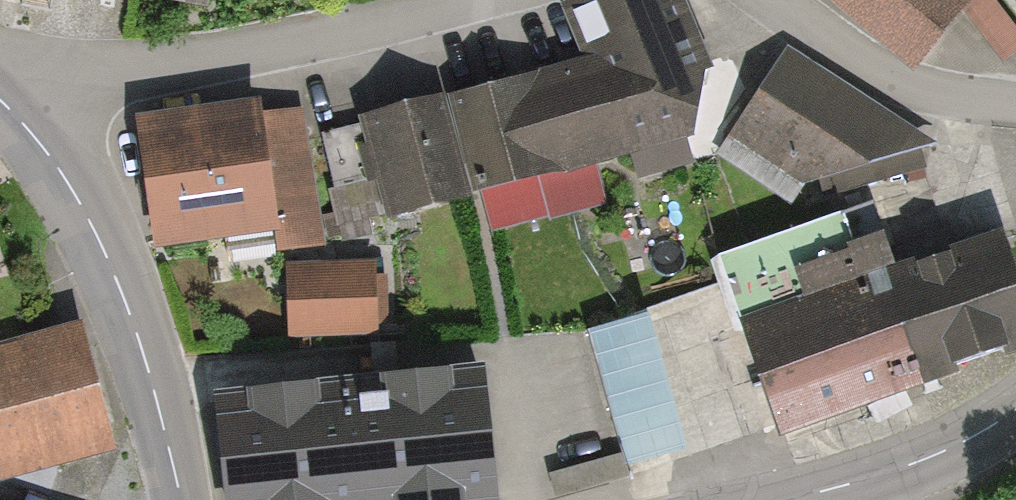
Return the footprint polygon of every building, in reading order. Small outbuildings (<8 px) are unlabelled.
[(581,57),(364,118),(391,216),(699,130),(706,69),(687,0),(565,0),(581,57)] [(915,56),(962,0),(841,0),(915,56)] [(1015,49),(1015,9),(1010,0),(967,0),(1006,56),(1015,49)] [(920,148),(788,62),(730,150),(792,192),(809,170),(818,176),(824,175),(828,189),(924,163),(920,148)] [(270,100),(141,116),(156,239),(273,225),(276,248),(325,242),(308,107),(271,112),(270,100)] [(714,253),(775,428),(1015,343),(1015,292),(998,241),(888,280),(860,202),(714,253)] [(388,264),(290,262),(289,336),(386,338),(388,264)] [(627,451),(691,436),(658,298),(595,313),(627,451)] [(0,347),(0,477),(117,447),(85,325),(0,347)] [(212,391),(224,499),(480,499),(498,498),(483,362),(291,382),(212,391)]
